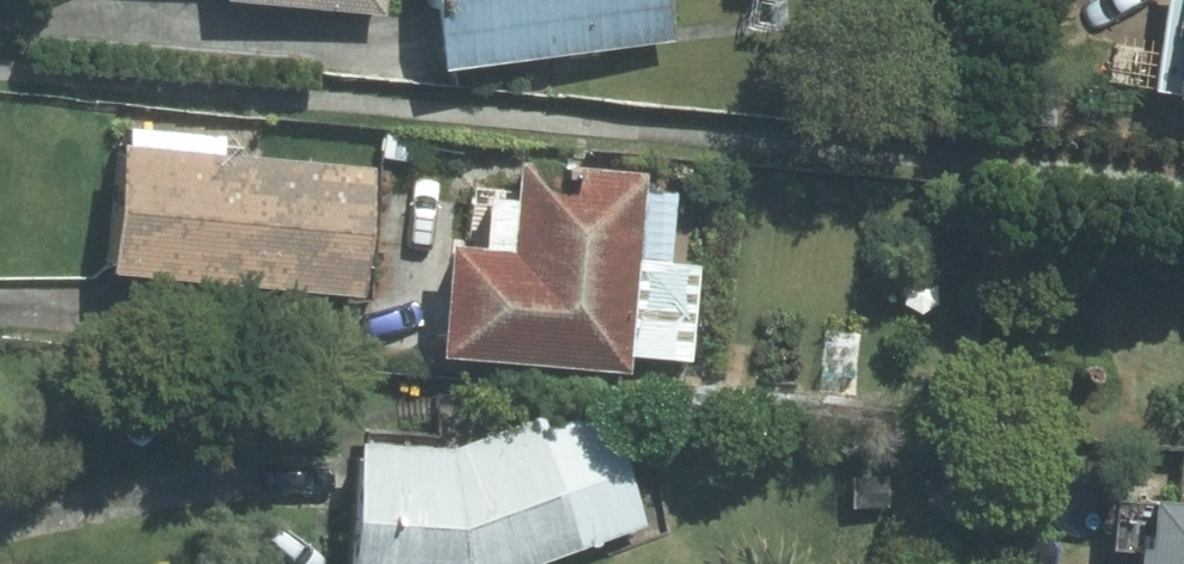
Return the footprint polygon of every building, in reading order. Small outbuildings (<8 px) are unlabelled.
[(441,63),(678,38),(674,0),(434,0),(441,63)] [(381,160),(118,134),(105,266),(368,292),(381,160)] [(636,259),(643,169),(522,157),(515,242),(453,236),(444,348),(633,363),(634,352),(699,358),(706,264),(636,259)] [(358,429),(344,563),(535,563),(654,524),(607,396),(466,443),(358,429)] [(1152,488),(1148,563),(1183,563),(1183,490),(1152,488)]
